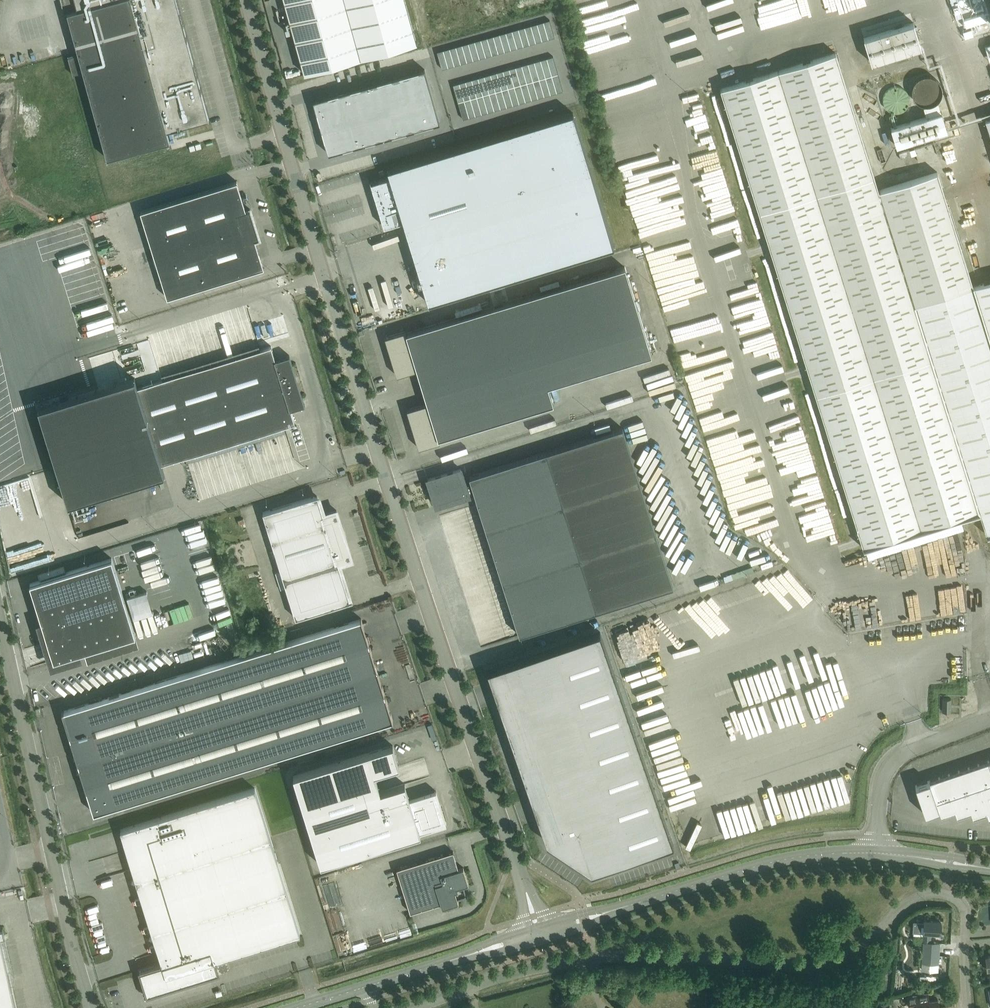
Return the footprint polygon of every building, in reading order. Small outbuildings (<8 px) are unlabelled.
[(67,12),(107,158),(170,141),(167,130),(209,119),(176,0),(75,0),(77,9),(67,12)] [(405,0),(284,0),(304,74),(416,43),(405,0)] [(549,19),(543,21),(548,38),(554,37),(549,19)] [(543,21),(537,23),(542,40),(548,38),(543,21)] [(921,47),(913,22),(864,38),(871,62),(921,47)] [(537,23),(531,25),(536,42),(542,40),(537,23)] [(531,25),(524,26),(529,44),(536,42),(531,25)] [(524,26),(518,28),(523,45),(529,44),(524,26)] [(518,28),(512,30),(517,47),(523,45),(518,28)] [(512,30),(506,32),(511,49),(517,47),(512,30)] [(506,32),(499,33),(504,51),(511,49),(506,32)] [(499,33),(493,35),(498,53),(504,51),(499,33)] [(493,35),(487,37),(492,54),(498,53),(493,35)] [(487,37),(481,39),(486,56),(492,54),(487,37)] [(481,39),(474,40),(479,58),(486,56),(481,39)] [(474,40),(468,42),(473,60),(479,58),(474,40)] [(468,42),(462,44),(467,61),(473,60),(468,42)] [(462,44),(456,46),(460,63),(467,61),(462,44)] [(450,47),(449,48),(454,65),(455,64),(460,63),(456,46),(450,47)] [(449,48),(443,49),(448,67),(454,65),(449,48)] [(443,49),(437,51),(442,68),(448,67),(443,49)] [(863,548),(980,511),(987,535),(989,534),(989,281),(973,286),(937,172),(878,190),(835,52),(720,88),(863,548)] [(907,53),(895,56),(897,62),(909,58),(907,53)] [(558,73),(553,56),(547,57),(552,75),(558,73)] [(552,75),(547,57),(540,59),(545,76),(552,75)] [(545,76),(540,59),(534,61),(539,78),(545,76)] [(539,78),(534,61),(528,63),(533,80),(539,78)] [(533,80),(528,63),(522,64),(527,82),(533,80)] [(527,82),(522,64),(515,66),(520,83),(527,82)] [(520,83),(515,66),(509,68),(514,85),(520,83)] [(514,85),(509,68),(503,70),(508,87),(514,85)] [(440,123),(425,69),(314,100),(329,153),(440,123)] [(508,87),(503,70),(497,71),(502,89),(508,87)] [(502,89),(497,71),(490,73),(495,90),(502,89)] [(495,90),(490,73),(484,75),(489,92),(495,90)] [(563,90),(558,73),(552,75),(556,92),(563,90)] [(489,92),(484,75),(478,77),(483,94),(489,92)] [(556,92),(552,75),(545,76),(550,94),(556,92)] [(550,94),(545,76),(539,78),(544,95),(550,94)] [(483,94),(478,77),(472,78),(477,96),(483,94)] [(477,96),(472,78),(466,80),(470,98),(477,96)] [(544,95),(539,78),(533,80),(538,97),(544,95)] [(470,98),(466,80),(459,82),(464,99),(470,98)] [(538,97),(533,80),(527,82),(531,99),(538,97)] [(459,82),(453,84),(458,101),(464,100),(459,82)] [(531,99),(527,82),(520,83),(525,101),(531,99)] [(525,101),(520,83),(514,85),(519,103),(525,101)] [(519,103),(514,85),(508,87),(513,104),(519,103)] [(513,104),(508,87),(502,89),(506,106),(513,104)] [(506,106),(502,89),(495,90),(500,108),(506,106)] [(500,108),(495,90),(489,92),(494,110),(500,108)] [(494,110),(489,92),(483,94),(488,111),(494,110)] [(488,111),(483,94),(477,96),(481,113),(488,111)] [(481,113),(477,96),(470,98),(475,115),(481,113)] [(475,115),(470,98),(464,99),(469,117),(475,115)] [(469,117),(464,99),(464,100),(458,101),(463,118),(469,117)] [(403,220),(428,303),(614,246),(573,112),(387,169),(390,176),(370,182),(384,226),(403,220)] [(891,127),(896,145),(947,129),(941,112),(891,127)] [(905,148),(907,154),(922,149),(920,144),(905,148)] [(236,181),(140,211),(167,297),(263,268),(264,268),(254,239),(259,237),(250,208),(245,210),(236,180),(236,181)] [(427,402),(407,409),(418,447),(439,441),(439,440),(438,438),(553,403),(548,386),(651,354),(625,266),(406,333),(406,331),(406,330),(385,336),(396,375),(417,369),(427,402)] [(292,365),(289,354),(275,359),(271,345),(137,387),(134,377),(116,383),(57,402),(56,401),(38,407),(44,425),(63,485),(62,485),(68,503),(86,497),(146,479),(164,473),(161,464),(295,422),(291,409),(305,404),(302,394),(301,394),(292,365)] [(461,468),(427,479),(430,486),(431,486),(433,491),(430,492),(430,493),(432,492),(436,505),(469,494),(468,491),(473,489),(519,635),(673,586),(622,427),(469,476),(471,482),(466,483),(461,468)] [(336,510),(323,514),(317,495),(313,496),(263,512),(295,618),(346,602),(349,601),(338,563),(351,559),(336,510)] [(111,557),(30,583),(48,641),(68,635),(74,654),(135,635),(111,557)] [(709,596),(705,599),(711,609),(716,606),(709,596)] [(63,710),(62,711),(69,735),(70,735),(71,738),(70,739),(78,762),(79,766),(86,790),(87,789),(94,812),(117,805),(392,720),(392,721),(393,720),(385,696),(384,693),(377,670),(376,668),(377,668),(370,645),(369,646),(368,642),(369,642),(361,618),(360,618),(360,619),(63,711),(63,710)] [(673,844),(600,631),(504,664),(505,665),(553,806),(550,807),(567,856),(585,850),(592,872),(653,851),(673,844)] [(123,641),(125,649),(146,644),(144,638),(133,640),(133,639),(123,641)] [(193,657),(201,654),(198,646),(190,649),(193,657)] [(104,681),(108,677),(100,669),(96,674),(104,681)] [(827,683),(827,670),(787,670),(787,682),(827,683)] [(34,681),(50,677),(49,672),(33,676),(34,681)] [(943,698),(942,711),(950,711),(951,698),(943,698)] [(440,721),(436,723),(440,736),(444,734),(440,721)] [(293,776),(321,865),(420,834),(420,832),(446,824),(436,790),(409,799),(405,784),(380,791),(375,773),(399,765),(393,745),(293,776)] [(915,785),(925,814),(939,809),(941,815),(955,810),(957,816),(971,811),(972,817),(986,812),(988,818),(989,817),(989,760),(915,785)] [(298,764),(290,765),(292,775),(300,773),(298,764)] [(120,829),(127,849),(131,848),(167,962),(140,970),(145,987),(147,986),(154,990),(155,992),(219,972),(215,960),(300,933),(255,788),(120,829)] [(464,885),(468,883),(463,867),(458,868),(456,861),(400,878),(410,912),(441,902),(442,907),(459,902),(457,897),(467,894),(464,885)] [(913,921),(913,932),(923,932),(923,941),(924,941),(922,969),(937,970),(939,942),(930,941),(930,933),(940,933),(940,921),(924,920),(924,921),(913,921)] [(3,944),(2,944),(2,941),(1,942),(0,936),(0,1007),(17,1007),(3,944)] [(907,996),(909,1006),(916,1005),(917,1007),(939,1007),(937,997),(929,999),(928,992),(907,996)]
